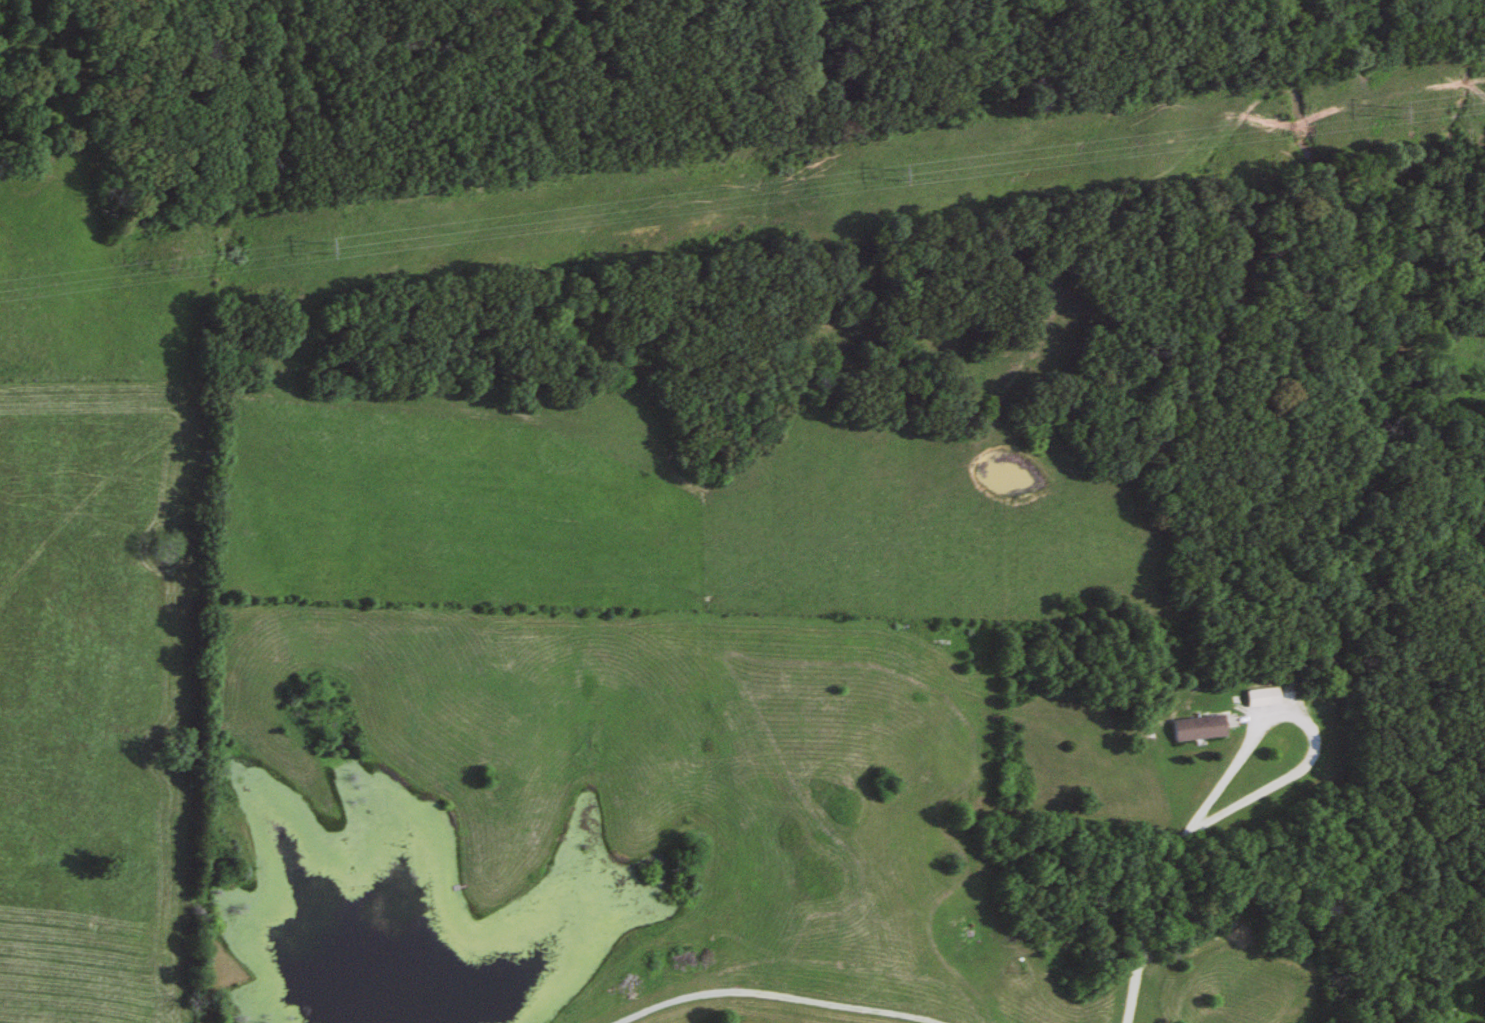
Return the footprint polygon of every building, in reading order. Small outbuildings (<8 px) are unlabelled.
[(1216,715),(1165,721),(1167,743),(1218,737),(1216,715)]
